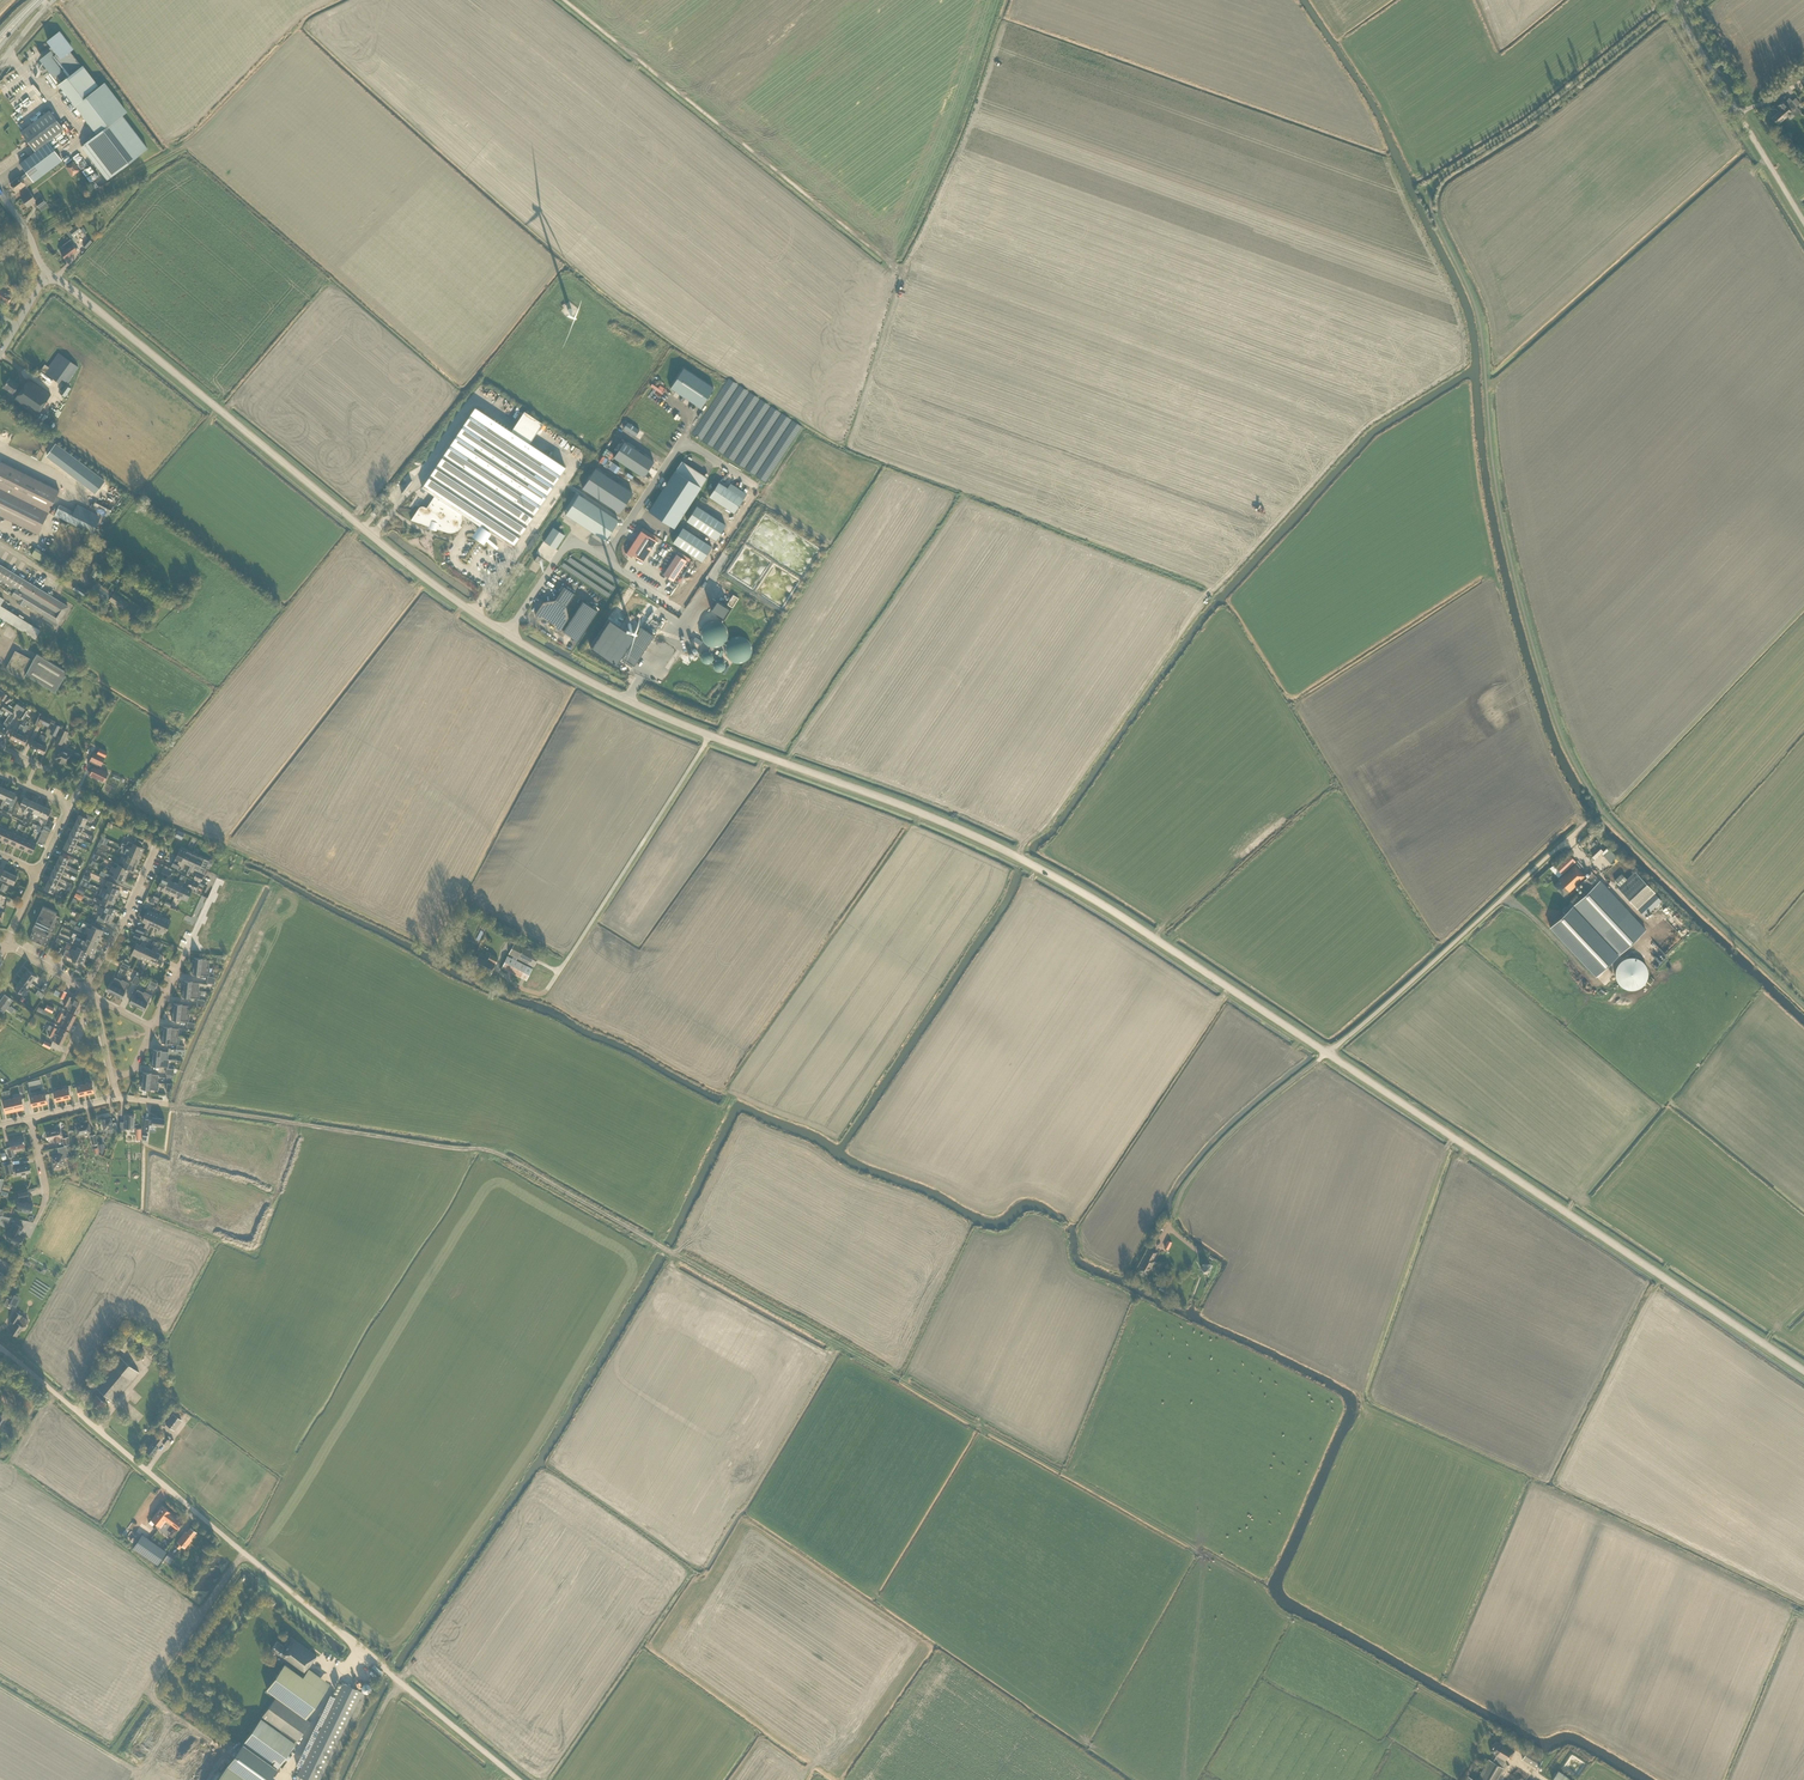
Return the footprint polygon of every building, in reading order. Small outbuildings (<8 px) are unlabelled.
[(60,84),(98,133),(85,142),(111,176),(148,148),(122,114),(126,111),(104,83),(98,87),(83,67),(82,67),(70,51),(72,49),(60,33),(48,41),(55,49),(53,51),(52,51),(45,56),(47,58),(42,63),(39,69),(43,71),(47,68),(54,76),(56,75),(62,82),(60,84)] [(1788,116),(1792,113),(1793,113),(1792,111),(1797,106),(1790,98),(1784,102),(1783,102),(1778,106),(1781,110),(1780,111),(1781,111),(1773,118),(1779,124),(1786,118),(1788,116),(1789,117),(1788,116)] [(34,182),(62,161),(48,142),(64,129),(49,110),(21,132),(35,152),(20,163),(29,175),(22,180),(20,177),(14,181),(14,182),(11,185),(16,191),(20,188),(20,189),(26,185),(27,187),(34,181),(34,182)] [(73,175),(79,170),(73,162),(66,167),(70,172),(69,173),(71,176),(72,175),(73,175)] [(28,207),(36,201),(30,192),(21,199),(28,207)] [(39,208),(46,203),(42,198),(36,203),(39,208)] [(76,249),(72,244),(74,243),(74,242),(78,239),(75,236),(82,231),(77,224),(69,230),(74,237),(63,245),(66,249),(61,253),(66,260),(77,251),(79,250),(77,248),(76,249)] [(88,238),(83,245),(86,248),(92,242),(88,238)] [(1,300),(8,305),(13,296),(6,292),(4,291),(5,290),(0,288),(0,302),(1,300)] [(79,367),(58,353),(48,367),(45,364),(41,370),(59,383),(62,378),(68,382),(79,367)] [(700,408),(713,388),(683,368),(670,388),(700,408)] [(21,390),(17,387),(19,385),(10,378),(4,387),(13,394),(13,393),(17,396),(14,400),(36,416),(51,395),(29,379),(21,390)] [(662,393),(664,389),(652,381),(650,385),(662,393)] [(712,448),(768,481),(801,425),(761,402),(756,404),(756,403),(757,402),(750,398),(747,399),(746,396),(741,394),(739,394),(738,392),(735,393),(734,388),(733,387),(732,389),(729,387),(730,385),(725,381),(705,415),(706,418),(706,417),(708,424),(700,427),(702,428),(701,429),(698,431),(700,438),(715,447),(712,448)] [(65,396),(71,388),(66,385),(60,393),(65,396)] [(512,547),(565,467),(475,407),(422,488),(434,496),(427,507),(426,508),(425,507),(424,506),(423,506),(422,506),(421,506),(420,507),(419,507),(419,508),(418,508),(411,520),(446,532),(448,532),(449,532),(451,532),(452,532),(453,532),(455,532),(455,531),(456,531),(458,530),(459,529),(460,528),(461,527),(462,526),(460,525),(460,524),(461,523),(461,522),(461,521),(461,520),(462,520),(462,519),(461,518),(461,517),(461,516),(462,514),(512,547)] [(536,434),(542,423),(524,411),(517,422),(536,434)] [(627,422),(623,428),(635,436),(639,430),(627,422)] [(643,477),(654,461),(624,442),(613,458),(643,477)] [(56,445),(47,457),(95,493),(104,481),(56,445)] [(28,475),(1,462),(0,463),(0,488),(17,497),(28,475)] [(619,513),(633,493),(596,468),(582,488),(619,513)] [(674,529),(701,488),(675,470),(648,511),(674,529)] [(28,502),(39,481),(28,475),(17,497),(28,502)] [(28,502),(48,512),(59,491),(39,481),(28,502)] [(734,513),(746,494),(730,483),(727,488),(718,482),(709,497),(734,513)] [(17,497),(0,488),(0,515),(38,534),(48,512),(28,502),(17,497)] [(618,521),(578,494),(565,514),(605,541),(618,521)] [(108,511),(116,504),(112,500),(105,508),(108,511)] [(102,513),(77,503),(75,508),(60,502),(54,515),(94,531),(102,513)] [(726,525),(701,509),(697,507),(697,506),(687,521),(716,540),(720,534),(719,534),(722,530),(726,525)] [(764,532),(761,533),(763,538),(781,549),(769,553),(779,559),(780,553),(792,554),(794,552),(795,555),(800,555),(796,553),(797,548),(794,549),(793,546),(807,548),(808,550),(800,553),(802,557),(801,557),(802,560),(801,563),(810,564),(813,545),(816,544),(811,541),(810,544),(806,543),(809,538),(762,510),(759,532),(764,532)] [(682,527),(672,543),(701,562),(711,547),(682,527)] [(556,549),(565,535),(553,528),(544,541),(556,549)] [(656,540),(641,531),(626,553),(631,557),(632,555),(642,561),(656,540)] [(32,555),(43,559),(46,552),(34,548),(32,555)] [(663,574),(673,581),(686,561),(676,554),(663,574)] [(42,590),(0,564),(0,583),(13,590),(12,592),(13,593),(11,596),(18,600),(17,602),(24,607),(26,604),(31,608),(42,590)] [(95,578),(101,570),(96,566),(90,574),(95,578)] [(84,596),(87,592),(76,584),(73,588),(84,596)] [(112,596),(94,584),(90,591),(104,600),(106,597),(110,600),(109,600),(124,610),(129,603),(114,593),(112,596)] [(575,594),(564,587),(555,600),(566,607),(575,594)] [(42,590),(31,608),(57,623),(68,606),(42,590)] [(733,606),(739,596),(734,593),(727,602),(733,606)] [(13,613),(1,605),(5,599),(0,596),(0,617),(7,621),(13,613)] [(555,632),(561,630),(569,619),(566,607),(555,600),(543,602),(535,613),(537,620),(543,618),(553,625),(555,632)] [(583,601),(563,631),(578,641),(598,611),(583,601)] [(717,601),(711,610),(723,618),(729,609),(717,601)] [(24,620),(13,613),(7,621),(19,629),(24,620)] [(657,626),(658,623),(646,615),(644,618),(657,626)] [(644,618),(642,621),(655,629),(656,626),(644,618)] [(24,620),(19,629),(35,639),(41,630),(24,620)] [(634,666),(654,635),(641,627),(634,637),(609,621),(591,647),(616,664),(621,657),(634,666)] [(700,633),(700,634),(700,635),(700,636),(700,637),(701,638),(701,640),(702,641),(702,642),(703,642),(704,643),(705,644),(705,645),(706,645),(707,646),(708,646),(709,647),(711,647),(712,647),(713,647),(714,647),(715,647),(716,647),(717,647),(718,647),(719,646),(720,646),(721,645),(722,644),(723,643),(724,643),(725,642),(725,641),(726,640),(726,639),(726,638),(727,637),(727,635),(727,634),(727,633),(727,632),(727,631),(726,630),(726,629),(725,627),(724,626),(723,625),(722,624),(722,623),(721,623),(720,622),(719,622),(718,621),(716,621),(715,621),(714,621),(713,621),(712,621),(711,621),(710,621),(709,621),(708,622),(707,622),(706,623),(705,624),(704,625),(703,625),(702,626),(702,627),(701,628),(701,629),(701,630),(700,631),(700,633)] [(643,625),(655,633),(657,631),(644,623),(643,625)] [(752,651),(752,650),(752,649),(751,648),(751,647),(751,646),(750,644),(750,643),(749,643),(749,642),(748,641),(747,640),(746,639),(745,639),(744,638),(743,638),(742,637),(741,637),(740,637),(739,637),(738,637),(737,637),(735,637),(734,637),(733,637),(732,638),(731,638),(730,639),(729,640),(729,641),(728,641),(727,642),(727,643),(726,644),(726,645),(725,646),(725,647),(725,649),(725,650),(725,651),(725,652),(725,653),(725,654),(726,656),(726,657),(727,657),(728,658),(728,659),(729,660),(730,661),(731,661),(732,662),(733,662),(734,663),(735,663),(736,663),(737,663),(739,663),(740,663),(741,663),(742,663),(743,663),(744,662),(745,662),(746,661),(747,660),(748,659),(749,658),(750,657),(750,656),(751,655),(751,654),(751,653),(752,651)] [(33,661),(15,651),(6,669),(23,678),(25,675),(55,693),(68,672),(37,654),(33,661)] [(700,657),(700,658),(700,659),(700,660),(701,661),(701,662),(702,662),(702,663),(703,663),(703,664),(704,664),(705,664),(706,664),(707,664),(708,664),(709,664),(709,663),(710,663),(711,662),(712,661),(712,660),(712,659),(713,658),(713,657),(712,656),(712,655),(711,654),(710,653),(709,652),(708,652),(707,652),(706,652),(705,652),(704,652),(703,653),(702,653),(702,654),(701,654),(701,655),(700,656),(700,657)] [(712,665),(712,666),(712,667),(713,667),(713,668),(713,669),(714,670),(715,671),(716,672),(717,672),(718,672),(719,672),(720,672),(721,672),(722,671),(723,670),(724,670),(724,669),(724,668),(725,668),(725,667),(725,666),(725,665),(725,664),(724,663),(724,662),(723,662),(723,661),(722,661),(721,660),(720,660),(719,660),(718,660),(717,660),(716,660),(715,660),(715,661),(714,661),(714,662),(713,663),(713,664),(712,665)] [(23,711),(27,705),(19,700),(15,706),(20,709),(23,711)] [(23,720),(29,711),(25,709),(19,718),(23,720)] [(37,725),(39,722),(42,714),(38,712),(33,723),(37,725)] [(48,727),(52,719),(42,715),(39,722),(42,723),(42,724),(48,727)] [(0,729),(0,736),(2,737),(8,729),(6,728),(10,722),(6,720),(2,725),(0,729)] [(14,731),(10,738),(17,741),(25,726),(22,725),(20,724),(17,732),(14,731)] [(30,726),(26,724),(25,726),(17,741),(24,745),(28,738),(29,735),(25,733),(26,731),(27,731),(30,726)] [(55,736),(60,726),(55,724),(52,728),(54,729),(52,734),(55,736)] [(62,728),(58,735),(55,742),(62,745),(65,738),(69,732),(62,728)] [(37,751),(44,735),(41,734),(37,742),(33,740),(30,747),(37,751)] [(44,735),(37,751),(44,754),(47,747),(43,745),(47,737),(44,735)] [(97,754),(94,752),(89,764),(94,766),(90,775),(104,782),(106,778),(107,777),(106,777),(108,773),(99,769),(107,752),(100,748),(97,754)] [(67,764),(72,755),(60,749),(55,758),(58,759),(57,761),(62,763),(63,762),(67,764)] [(9,791),(3,788),(0,793),(0,797),(4,799),(0,807),(2,809),(5,802),(6,800),(5,800),(9,791)] [(6,800),(5,802),(10,804),(8,807),(12,809),(17,799),(14,798),(16,794),(9,791),(5,800),(6,800)] [(26,809),(31,800),(24,797),(22,801),(18,799),(14,808),(15,808),(11,815),(15,817),(20,806),(25,808),(23,813),(25,814),(27,810),(26,809)] [(33,812),(37,803),(31,800),(26,809),(27,810),(32,811),(27,821),(30,822),(34,813),(33,812)] [(40,815),(44,806),(37,803),(33,812),(34,813),(38,815),(36,819),(39,821),(41,816),(40,815)] [(40,815),(41,816),(45,818),(43,822),(45,824),(48,819),(47,818),(51,810),(44,806),(40,815)] [(85,825),(85,824),(87,820),(91,822),(94,817),(82,811),(80,815),(79,814),(76,821),(85,825)] [(90,826),(85,824),(85,825),(76,821),(73,827),(82,831),(84,827),(88,829),(90,826)] [(86,833),(82,831),(73,827),(70,834),(78,838),(79,838),(81,833),(85,836),(86,833)] [(10,844),(14,834),(7,831),(3,841),(10,844)] [(178,831),(175,836),(182,839),(184,834),(178,831)] [(17,847),(22,837),(14,834),(10,844),(17,847)] [(83,840),(79,838),(78,838),(70,834),(67,841),(75,845),(76,844),(78,840),(82,842),(83,840)] [(24,850),(29,841),(22,837),(17,847),(24,850)] [(29,841),(24,850),(32,854),(36,844),(29,841)] [(80,847),(76,844),(75,845),(67,841),(63,848),(72,852),(74,847),(79,849),(80,847)] [(126,847),(141,854),(144,848),(133,843),(131,847),(127,845),(126,847)] [(1594,848),(1590,850),(1593,856),(1604,851),(1602,846),(1595,849),(1594,848)] [(139,860),(141,854),(126,847),(125,850),(129,852),(128,855),(139,860)] [(178,869),(179,865),(187,850),(181,847),(175,858),(174,863),(173,862),(171,866),(178,869)] [(190,856),(192,853),(187,850),(179,865),(182,866),(184,862),(187,864),(190,856)] [(1555,865),(1562,872),(1576,859),(1569,851),(1555,865)] [(189,869),(191,871),(198,855),(192,853),(190,856),(187,864),(191,865),(189,869)] [(66,866),(66,865),(68,860),(73,862),(75,858),(70,856),(69,858),(69,859),(60,855),(57,862),(66,866)] [(136,866),(139,860),(128,855),(126,858),(122,857),(121,859),(136,866)] [(204,858),(198,855),(191,871),(193,872),(194,870),(203,874),(209,861),(204,858)] [(129,870),(133,872),(136,866),(121,859),(120,861),(118,864),(122,866),(122,867),(129,869),(129,870)] [(71,867),(66,865),(66,866),(57,862),(54,868),(62,872),(63,871),(65,867),(69,869),(71,867)] [(122,867),(122,866),(118,864),(114,862),(113,866),(112,866),(111,868),(126,875),(129,870),(129,869),(122,867)] [(1567,894),(1580,881),(1581,883),(1589,891),(1571,907),(1617,956),(1646,929),(1600,880),(1592,873),(1587,878),(1585,877),(1586,876),(1582,873),(1583,872),(1579,868),(1581,867),(1577,863),(1575,864),(1559,880),(1560,880),(1554,885),(1564,895),(1566,893),(1567,894)] [(1555,867),(1553,864),(1550,867),(1558,877),(1562,874),(1555,867)] [(163,891),(170,876),(172,872),(163,867),(161,872),(164,873),(157,888),(163,891)] [(67,873),(63,871),(62,872),(54,868),(51,875),(59,879),(60,878),(62,874),(66,876),(67,873)] [(124,881),(126,875),(111,868),(110,871),(114,873),(113,876),(101,871),(100,875),(108,878),(115,882),(117,878),(124,881)] [(7,881),(11,873),(4,870),(0,878),(7,881)] [(1635,871),(1617,888),(1638,909),(1655,892),(1635,871)] [(11,873),(7,881),(14,884),(17,876),(11,873)] [(201,881),(203,876),(196,873),(194,878),(201,881)] [(84,874),(82,879),(89,882),(91,878),(91,877),(84,874)] [(64,880),(60,878),(59,879),(51,875),(48,882),(56,886),(57,885),(59,881),(63,883),(64,880)] [(169,894),(174,883),(171,881),(173,877),(170,876),(163,891),(169,894)] [(102,889),(117,896),(120,890),(118,889),(119,886),(106,879),(104,883),(109,885),(107,889),(103,887),(102,889)] [(175,896),(182,881),(180,880),(178,884),(174,883),(169,894),(175,896)] [(196,890),(198,884),(190,880),(188,886),(196,890)] [(182,881),(175,896),(181,899),(186,888),(182,886),(184,882),(182,881)] [(61,887),(57,885),(56,886),(48,882),(44,889),(53,893),(55,887),(60,889),(61,887)] [(237,898),(239,883),(231,882),(230,882),(231,882),(231,885),(230,885),(230,887),(226,887),(225,896),(237,898)] [(115,902),(117,896),(102,889),(101,891),(102,892),(100,895),(115,902)] [(112,908),(112,907),(115,902),(100,895),(99,899),(94,897),(93,899),(96,901),(101,903),(105,905),(105,904),(112,908)] [(228,906),(218,905),(217,914),(231,916),(232,907),(237,908),(237,903),(229,902),(228,906)] [(116,909),(112,907),(112,908),(105,904),(105,905),(101,903),(100,905),(95,903),(94,906),(98,908),(114,915),(116,909)] [(46,947),(60,917),(56,915),(57,912),(50,909),(43,906),(32,929),(33,930),(29,939),(34,941),(46,947)] [(111,921),(114,915),(98,908),(97,911),(101,913),(100,916),(98,915),(96,920),(103,923),(105,918),(111,921)] [(146,928),(153,913),(147,910),(142,921),(146,923),(144,927),(146,928)] [(154,926),(159,915),(153,913),(146,928),(148,929),(151,925),(154,926)] [(158,933),(165,918),(159,915),(154,926),(157,928),(155,932),(158,933)] [(165,918),(158,933),(160,934),(162,930),(166,932),(171,921),(165,918)] [(85,930),(100,937),(103,931),(92,926),(90,929),(86,927),(87,924),(83,922),(81,927),(80,927),(84,929),(85,929),(85,930)] [(144,934),(146,928),(138,925),(136,930),(144,934)] [(217,930),(207,929),(207,934),(206,934),(205,938),(206,938),(206,942),(215,944),(217,935),(220,936),(221,933),(228,934),(229,927),(219,926),(219,930),(219,931),(217,931),(217,930)] [(98,942),(100,937),(85,930),(84,932),(85,933),(84,936),(87,937),(98,942)] [(144,941),(145,942),(147,937),(143,935),(142,936),(141,935),(140,935),(135,933),(133,937),(139,940),(139,939),(140,939),(138,944),(137,943),(132,954),(137,957),(144,941)] [(95,948),(98,942),(87,937),(85,941),(81,939),(80,941),(95,948)] [(93,954),(95,948),(80,941),(79,944),(83,946),(82,949),(88,952),(93,954)] [(147,943),(145,942),(144,941),(137,957),(143,960),(148,948),(145,947),(147,943)] [(149,962),(156,947),(158,943),(156,942),(155,942),(154,946),(152,950),(148,948),(143,960),(149,962)] [(534,966),(540,955),(515,942),(509,954),(514,956),(513,958),(508,956),(502,968),(527,980),(533,968),(516,960),(517,958),(534,966)] [(82,949),(77,947),(76,950),(71,949),(73,946),(67,944),(65,948),(66,949),(70,951),(86,958),(88,952),(82,949)] [(158,948),(156,947),(149,962),(155,965),(156,963),(161,965),(164,960),(161,958),(163,955),(160,954),(156,952),(158,948)] [(83,964),(86,958),(70,951),(66,949),(63,955),(83,964)] [(486,957),(479,954),(477,956),(475,955),(472,963),(480,967),(479,970),(490,976),(498,958),(490,954),(488,960),(486,959),(486,957)] [(1647,985),(1645,957),(1627,959),(1628,967),(1623,967),(1623,969),(1618,969),(1619,987),(1647,985)] [(208,968),(209,961),(200,959),(200,958),(194,958),(194,960),(192,960),(192,966),(194,966),(208,968)] [(210,968),(208,968),(194,966),(193,970),(192,975),(200,975),(200,974),(209,975),(210,968)] [(31,982),(35,976),(27,970),(22,976),(31,982)] [(27,988),(31,982),(22,976),(18,982),(27,988)] [(122,981),(121,981),(115,978),(111,986),(110,985),(107,991),(109,992),(109,993),(114,996),(115,994),(122,981)] [(39,987),(44,990),(48,982),(43,980),(39,987)] [(115,994),(118,996),(122,999),(125,992),(124,992),(129,983),(122,980),(121,981),(122,981),(115,994)] [(198,991),(198,990),(199,983),(190,982),(190,981),(184,981),(184,983),(182,983),(182,989),(183,989),(198,991)] [(14,988),(22,994),(27,988),(18,982),(14,988)] [(65,1000),(80,1007),(84,1001),(77,998),(74,996),(73,997),(72,998),(67,996),(67,997),(65,996),(67,992),(61,989),(58,996),(65,1000)] [(200,991),(198,990),(198,991),(183,989),(183,993),(182,997),(189,998),(190,997),(199,998),(200,991)] [(144,993),(137,990),(133,998),(132,997),(129,1003),(132,1004),(131,1005),(136,1008),(137,1006),(144,993)] [(137,1006),(140,1008),(144,1010),(148,1004),(147,1003),(151,995),(144,992),(144,993),(137,1006)] [(1,1000),(8,1005),(12,999),(5,994),(1,1000)] [(77,1014),(80,1007),(65,1000),(63,1004),(68,1007),(68,1008),(68,1010),(71,1011),(77,1014)] [(188,1013),(189,1006),(180,1005),(180,1004),(174,1004),(173,1006),(172,1006),(171,1012),(173,1012),(188,1013)] [(73,1023),(76,1016),(70,1013),(67,1012),(65,1016),(63,1015),(61,1017),(65,1019),(73,1023)] [(189,1013),(188,1013),(173,1012),(173,1016),(172,1016),(172,1020),(179,1021),(179,1020),(189,1021),(189,1013)] [(69,1030),(73,1023),(65,1019),(64,1021),(63,1021),(61,1025),(63,1027),(69,1030)] [(178,1036),(178,1029),(169,1028),(169,1027),(163,1026),(163,1029),(162,1029),(161,1035),(163,1035),(178,1036)] [(57,1035),(65,1038),(68,1032),(62,1029),(60,1027),(58,1032),(57,1035)] [(12,1032),(8,1038),(17,1044),(21,1039),(12,1032)] [(62,1045),(65,1038),(57,1035),(54,1033),(53,1035),(55,1036),(53,1041),(56,1042),(62,1045)] [(179,1036),(178,1036),(163,1035),(163,1039),(162,1039),(162,1043),(169,1044),(169,1043),(178,1044),(179,1036)] [(4,1043),(13,1049),(17,1044),(8,1038),(4,1043)] [(0,1046),(0,1048),(9,1055),(13,1049),(4,1043),(3,1042),(0,1046)] [(31,1046),(28,1052),(38,1057),(41,1051),(31,1046)] [(5,1060),(9,1055),(0,1048),(0,1056),(5,1060)] [(167,1060),(167,1059),(168,1052),(159,1051),(159,1050),(153,1049),(153,1052),(152,1052),(151,1058),(153,1058),(167,1060)] [(28,1052),(25,1057),(35,1063),(38,1057),(28,1052)] [(25,1057),(22,1063),(31,1069),(35,1063),(25,1057)] [(169,1060),(167,1059),(167,1060),(153,1058),(152,1062),(151,1066),(159,1067),(159,1066),(168,1067),(169,1060)] [(157,1082),(158,1075),(149,1074),(149,1073),(143,1072),(143,1075),(141,1075),(141,1081),(143,1081),(157,1082)] [(159,1082),(157,1082),(143,1081),(142,1084),(141,1089),(148,1090),(149,1089),(158,1090),(159,1082)] [(91,1082),(84,1083),(86,1094),(94,1092),(91,1082)] [(86,1094),(84,1083),(77,1085),(79,1096),(86,1094)] [(70,1098),(68,1087),(61,1089),(63,1099),(70,1098)] [(61,1089),(53,1091),(56,1101),(63,1099),(61,1089)] [(37,1094),(40,1105),(47,1103),(45,1093),(37,1094)] [(37,1094),(30,1096),(32,1106),(40,1105),(37,1094)] [(24,1108),(21,1098),(12,1100),(15,1111),(24,1108)] [(15,1111),(12,1100),(3,1102),(6,1113),(15,1111)] [(134,1128),(134,1115),(125,1115),(125,1122),(120,1122),(120,1130),(124,1130),(125,1128),(134,1128)] [(164,1127),(165,1119),(153,1117),(152,1120),(150,1120),(145,1119),(144,1131),(148,1131),(149,1124),(152,1125),(164,1127)] [(112,1123),(111,1118),(104,1120),(104,1119),(102,1120),(104,1130),(113,1128),(114,1130),(118,1129),(116,1122),(112,1123)] [(83,1136),(84,1135),(83,1134),(91,1132),(89,1123),(75,1126),(78,1135),(79,1136),(80,1137),(83,1136)] [(61,1141),(60,1137),(62,1137),(60,1129),(48,1132),(48,1133),(46,1133),(47,1139),(50,1139),(53,1139),(54,1143),(61,1141)] [(64,1145),(70,1144),(69,1136),(62,1138),(64,1145)] [(23,1141),(23,1138),(14,1140),(9,1141),(10,1147),(6,1148),(9,1158),(15,1157),(13,1149),(24,1147),(23,1142),(24,1142),(24,1140),(23,1141)] [(53,1169),(59,1168),(58,1167),(66,1166),(64,1158),(69,1157),(66,1146),(58,1148),(59,1155),(51,1156),(53,1164),(52,1164),(53,1169)] [(6,1173),(13,1172),(11,1164),(4,1165),(6,1173)] [(27,1166),(27,1165),(14,1168),(16,1176),(29,1173),(28,1172),(31,1172),(29,1165),(27,1166)] [(28,1202),(27,1197),(29,1196),(27,1191),(18,1193),(19,1198),(21,1198),(21,1200),(20,1200),(17,1209),(31,1212),(31,1210),(32,1210),(32,1209),(31,1208),(33,1203),(28,1202)] [(1,1215),(0,1217),(0,1220),(8,1223),(10,1217),(1,1215)] [(1163,1230),(1168,1222),(1164,1219),(1159,1228),(1163,1230)] [(12,1231),(11,1230),(7,1239),(19,1245),(23,1236),(20,1235),(23,1227),(15,1223),(12,1231)] [(1147,1274),(1154,1261),(1152,1260),(1157,1251),(1152,1248),(1149,1252),(1147,1257),(1139,1269),(1147,1274)] [(1205,1272),(1209,1271),(1211,1268),(1209,1264),(1206,1262),(1202,1264),(1201,1267),(1202,1271),(1205,1272)] [(10,1276),(0,1271),(0,1295),(10,1276)] [(10,1308),(14,1301),(7,1298),(3,1304),(10,1308)] [(17,1336),(23,1327),(22,1326),(27,1326),(26,1325),(29,1321),(15,1311),(10,1320),(15,1323),(10,1331),(17,1336)] [(124,1351),(137,1336),(128,1329),(116,1344),(124,1351)] [(114,1401),(139,1372),(119,1355),(94,1384),(102,1391),(98,1395),(97,1394),(91,1401),(100,1409),(104,1404),(104,1405),(107,1402),(104,1400),(108,1396),(114,1401)] [(175,1430),(182,1420),(173,1413),(165,1423),(175,1430)] [(165,1438),(160,1434),(155,1441),(153,1443),(152,1442),(146,1451),(151,1455),(158,1447),(160,1445),(162,1442),(165,1445),(169,1440),(165,1437),(165,1438)] [(182,1521),(171,1512),(162,1505),(151,1519),(160,1527),(166,1520),(177,1528),(182,1521)] [(191,1539),(196,1532),(190,1527),(186,1533),(184,1532),(177,1541),(178,1541),(175,1545),(179,1548),(182,1545),(185,1547),(191,1539)] [(167,1551),(142,1534),(133,1547),(157,1564),(167,1551)] [(170,1563),(175,1555),(169,1551),(164,1559),(170,1563)] [(302,1641),(307,1635),(299,1629),(294,1635),(302,1641)] [(317,1656),(291,1636),(284,1646),(277,1641),(271,1649),(273,1650),(270,1655),(273,1658),(275,1655),(277,1656),(279,1654),(283,1657),(283,1658),(299,1670),(298,1671),(285,1662),(266,1689),(276,1696),(262,1716),(281,1730),(280,1731),(261,1717),(243,1742),(277,1767),(310,1721),(306,1717),(330,1683),(309,1668),(303,1676),(302,1675),(303,1673),(304,1674),(317,1656)] [(371,1679),(362,1681),(364,1690),(373,1688),(371,1679)] [(298,1779),(320,1779),(363,1692),(342,1682),(296,1779),(298,1779)] [(1503,1745),(1496,1741),(1490,1750),(1496,1754),(1495,1755),(1496,1756),(1493,1761),(1489,1759),(1476,1779),(1497,1779),(1515,1750),(1504,1743),(1503,1745)] [(243,1742),(216,1779),(268,1779),(278,1767),(243,1742)] [(1538,1769),(1543,1760),(1528,1751),(1523,1759),(1538,1769)] [(1576,1779),(1558,1769),(1553,1779),(1555,1779),(1576,1779)]
